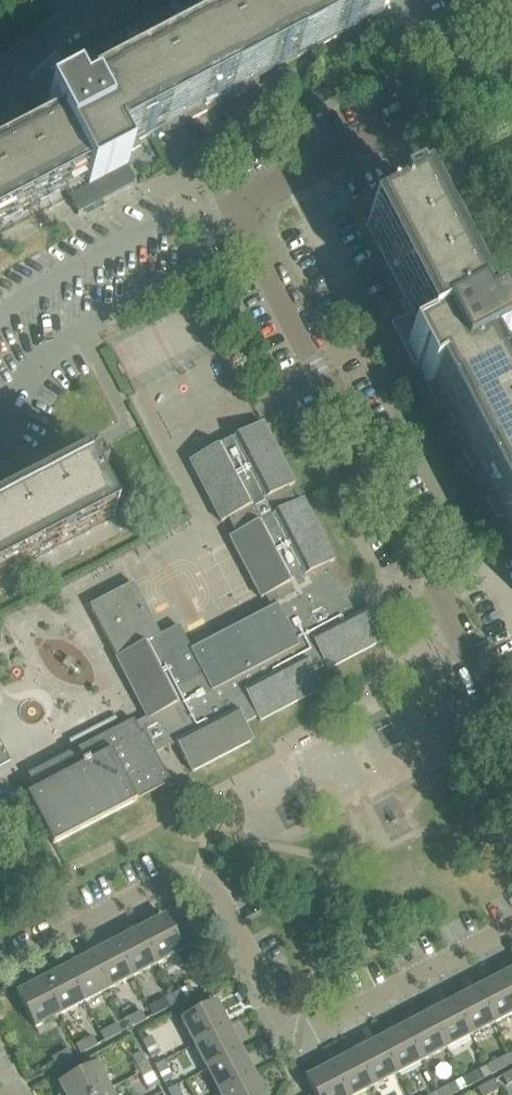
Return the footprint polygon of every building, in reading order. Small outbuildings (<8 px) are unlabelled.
[(2,226),(22,216),(21,215),(39,206),(39,207),(59,197),(58,196),(66,192),(78,215),(136,185),(127,168),(124,162),(121,157),(140,147),(137,141),(165,127),(168,132),(206,112),(203,107),(231,92),(234,98),(254,87),(252,82),(336,38),(384,13),(378,0),(257,0),(219,20),(216,14),(196,25),(199,30),(171,45),(168,39),(130,59),(132,65),(105,79),(102,74),(83,84),(77,73),(19,103),(33,131),(0,148),(0,227),(2,226)] [(414,319),(397,328),(401,335),(404,333),(410,345),(407,346),(418,367),(421,366),(427,377),(423,378),(427,384),(437,405),(443,402),(457,429),(452,432),(472,471),(477,468),(492,496),(486,498),(497,519),(503,516),(508,513),(511,521),(511,380),(506,369),(511,366),(501,346),(508,342),(493,315),(488,318),(483,308),(486,306),(427,194),(365,227),(414,319)] [(387,639),(372,608),(355,617),(328,565),(334,562),(302,501),(296,504),(288,488),(294,485),(262,424),(232,440),(222,445),(189,462),(221,523),(227,520),(236,536),(229,539),(261,600),(265,598),(271,610),(261,615),(191,652),(178,627),(159,637),(148,617),(149,616),(132,584),(89,607),(116,659),(147,719),(135,725),(151,756),(154,754),(175,743),(191,773),(252,741),(244,725),(257,718),(259,722),(320,690),(311,674),(325,667),(327,670),(387,639)] [(112,522),(114,521),(86,467),(81,459),(80,459),(79,459),(0,501),(0,580),(112,522)] [(133,721),(67,756),(28,776),(35,791),(27,795),(53,845),(136,801),(135,798),(168,781),(154,754),(151,756),(135,725),(133,721)] [(10,763),(0,745),(0,768),(10,763)] [(140,930),(157,965),(182,952),(164,918),(140,930)] [(133,977),(157,965),(140,930),(115,943),(133,977)] [(108,990),(133,977),(115,943),(90,956),(108,990)] [(84,1003),(108,990),(90,956),(66,969),(84,1003)] [(59,1016),(84,1003),(66,969),(41,982),(59,1016)] [(502,977),(511,996),(511,971),(502,977)] [(511,1014),(511,996),(502,977),(477,989),(495,1023),(511,1014)] [(59,1016),(41,982),(16,995),(34,1029),(59,1016)] [(179,1003),(193,995),(189,986),(174,994),(179,1003)] [(470,1036),(495,1023),(477,989),(453,1002),(470,1036)] [(154,1016),(169,1008),(164,999),(149,1007),(154,1016)] [(446,1049),(470,1036),(453,1002),(428,1015),(446,1049)] [(193,1046),(228,1027),(215,1003),(180,1021),(193,1046)] [(128,1029),(145,1020),(141,1012),(124,1020),(128,1029)] [(421,1062),(446,1049),(428,1015),(403,1028),(421,1062)] [(104,1042),(120,1034),(115,1025),(99,1033),(104,1042)] [(193,1046),(205,1070),(241,1052),(228,1027),(193,1046)] [(396,1074),(421,1062),(403,1028),(379,1041),(396,1074)] [(79,1055),(94,1047),(90,1038),(75,1045),(79,1055)] [(142,1042),(150,1057),(159,1053),(150,1038),(142,1042)] [(372,1087),(396,1074),(379,1041),(354,1054),(372,1087)] [(56,1067),(70,1059),(66,1050),(51,1057),(56,1067)] [(205,1070),(218,1094),(253,1077),(241,1052),(205,1070)] [(140,1073),(148,1070),(140,1053),(132,1057),(140,1073)] [(372,1087),(354,1054),(330,1066),(344,1094),(356,1094),(372,1087)] [(492,1075),(507,1066),(503,1058),(487,1066),(492,1075)] [(155,1066),(164,1082),(172,1078),(163,1062),(155,1066)] [(107,1090),(94,1066),(59,1085),(64,1094),(98,1094),(107,1090)] [(314,1094),(344,1094),(330,1066),(306,1079),(314,1094)] [(148,1070),(140,1073),(149,1090),(157,1086),(148,1070)] [(467,1087),(483,1079),(479,1070),(463,1079),(467,1087)] [(502,1076),(507,1085),(511,1082),(511,1072),(502,1076)] [(253,1077),(218,1094),(263,1094),(253,1077)] [(478,1089),(482,1094),(487,1094),(498,1089),(493,1081),(478,1089)] [(458,1092),(454,1083),(439,1091),(440,1094),(452,1094),(458,1092)] [(171,1094),(180,1094),(176,1086),(168,1090),(171,1094)]
